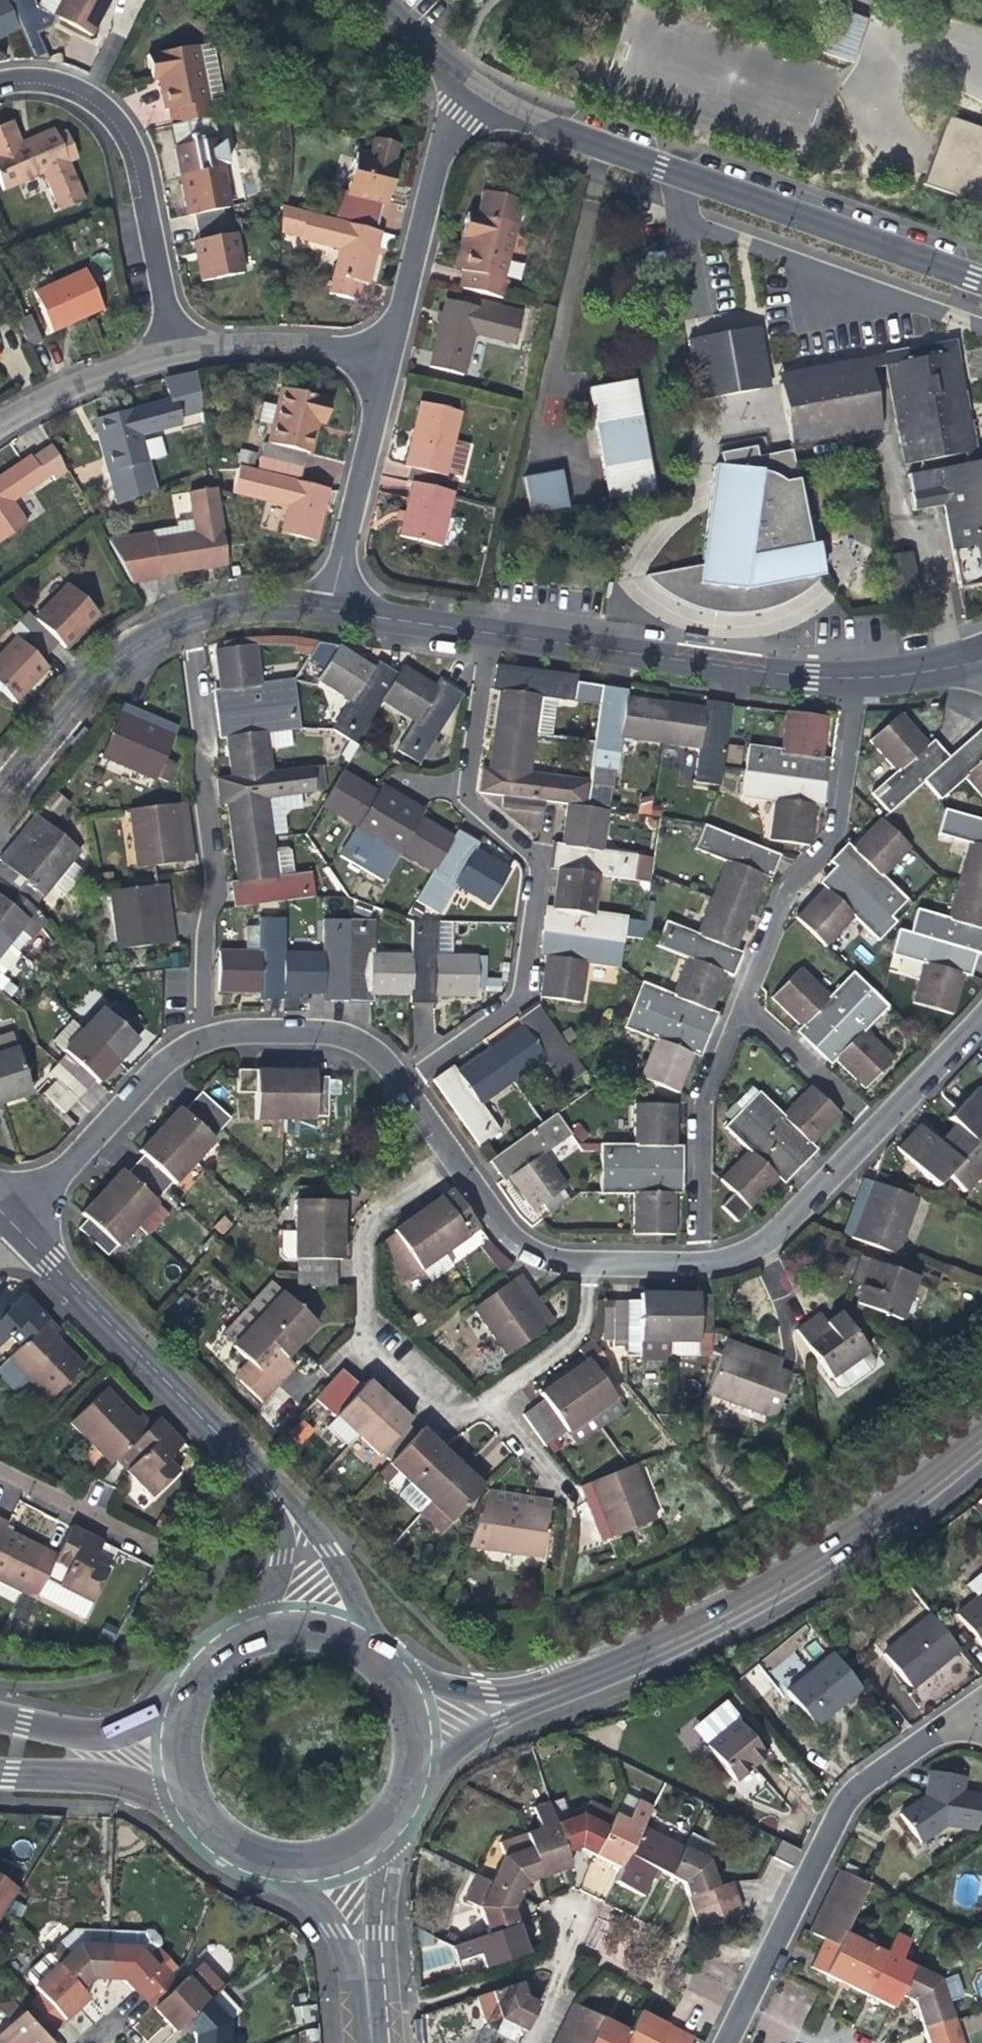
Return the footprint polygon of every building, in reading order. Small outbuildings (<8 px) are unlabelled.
[(18,27),(5,0),(0,0),(0,35),(18,27)] [(92,37),(112,0),(61,0),(53,16),(38,8),(37,7),(34,0),(5,0),(18,27),(31,57),(47,59),(37,35),(50,28),(55,17),(92,37)] [(53,16),(61,0),(42,0),(38,8),(53,16)] [(838,8),(824,51),(855,62),(871,20),(838,8)] [(211,117),(216,116),(214,100),(222,99),(211,43),(148,56),(153,80),(160,78),(165,106),(169,106),(174,124),(211,117)] [(927,185),(960,196),(957,205),(981,214),(981,127),(951,115),(927,185)] [(193,215),(196,227),(226,221),(224,208),(230,207),(222,167),(221,167),(220,159),(228,162),(223,158),(220,144),(223,139),(217,145),(211,117),(174,124),(170,125),(183,184),(189,216),(193,215)] [(2,175),(14,169),(18,180),(44,169),(61,207),(85,195),(67,158),(76,154),(65,129),(55,133),(53,127),(34,135),(4,149),(1,142),(0,143),(0,172),(2,175)] [(334,219),(375,230),(383,201),(387,202),(392,186),(398,164),(392,163),(397,145),(374,140),(370,157),(355,153),(346,191),(341,190),(334,219)] [(477,215),(516,225),(522,201),(483,191),(477,215)] [(286,230),(292,208),(281,205),(281,229),(286,230)] [(334,219),(292,208),(286,230),(300,234),(300,237),(339,248),(328,295),(357,303),(361,284),(365,285),(372,259),(380,231),(375,230),(334,219)] [(502,279),(516,225),(477,215),(467,213),(462,236),(470,238),(462,269),(465,270),(461,288),(505,299),(510,281),(502,279)] [(240,218),(226,221),(196,227),(199,242),(194,243),(198,262),(202,281),(244,273),(237,234),(244,233),(240,218)] [(454,267),(462,269),(470,238),(462,236),(458,249),(454,267)] [(33,288),(52,329),(76,318),(102,305),(84,265),(33,288)] [(431,365),(465,373),(474,331),(517,341),(522,316),(447,299),(440,327),(431,365)] [(16,318),(29,346),(42,340),(29,312),(16,318)] [(758,320),(747,322),(759,384),(770,381),(758,320)] [(759,384),(747,322),(707,330),(685,335),(698,395),(759,384)] [(955,334),(915,342),(885,348),(887,359),(917,354),(946,348),(953,387),(959,416),(965,448),(977,445),(971,414),(965,385),(955,334)] [(872,362),(887,359),(885,348),(870,351),(872,362)] [(959,416),(953,387),(946,348),(917,354),(887,359),(895,399),(901,428),(906,460),(965,448),(959,416)] [(870,351),(839,357),(810,363),(804,364),(780,369),(782,379),(812,373),(842,367),(872,362),(870,351)] [(842,367),(812,373),(782,379),(790,419),(794,440),(808,437),(824,434),(853,429),(860,427),(883,423),(872,362),(842,367)] [(591,384),(601,444),(610,494),(612,494),(656,485),(644,418),(636,374),(629,376),(591,384)] [(100,419),(110,452),(149,457),(142,435),(182,422),(180,414),(202,409),(196,375),(167,381),(172,399),(121,413),(100,419)] [(265,442),(262,456),(302,465),(305,451),(309,451),(313,434),(316,420),(325,421),(330,397),(282,386),(269,443),(265,442)] [(409,480),(413,481),(438,487),(441,474),(447,475),(463,411),(422,402),(413,437),(407,465),(413,466),(409,480)] [(719,461),(717,476),(703,562),(648,571),(663,586),(676,595),(687,601),(699,606),(709,609),(710,602),(727,605),(726,612),(736,613),(751,613),(761,611),(771,609),(785,604),(799,597),(816,585),(824,577),(819,544),(812,545),(797,460),(795,447),(762,453),(760,443),(724,450),(726,462),(719,461)] [(977,445),(965,448),(967,460),(981,457),(981,444),(977,445)] [(53,445),(41,451),(56,478),(67,471),(53,445)] [(56,478),(41,451),(33,457),(46,476),(51,472),(54,479),(56,478)] [(158,487),(149,457),(110,452),(116,472),(110,473),(119,504),(158,487)] [(46,476),(33,457),(31,455),(0,476),(0,539),(26,522),(11,500),(46,476)] [(259,469),(259,471),(300,477),(302,465),(262,456),(259,469)] [(981,580),(981,457),(967,460),(938,465),(942,482),(945,501),(962,584),(981,580)] [(942,482),(938,465),(908,471),(915,507),(945,501),(942,482)] [(299,480),(300,477),(259,471),(242,469),(237,486),(288,499),(281,531),(316,540),(324,506),(328,487),(299,480)] [(519,476),(525,506),(527,513),(552,509),(563,508),(557,469),(519,476)] [(147,572),(157,570),(181,566),(225,559),(213,481),(187,486),(193,528),(151,535),(141,536),(147,572)] [(454,490),(438,487),(413,481),(411,491),(453,497),(454,490)] [(441,546),(453,497),(411,491),(405,514),(400,535),(441,546)] [(157,573),(157,570),(147,572),(141,536),(151,535),(150,528),(103,536),(127,578),(157,573)] [(886,566),(915,561),(913,547),(884,552),(886,566)] [(918,576),(915,561),(886,566),(889,582),(918,576)] [(921,592),(918,576),(889,582),(892,598),(921,592)] [(15,618),(27,630),(47,648),(57,638),(63,644),(79,626),(95,608),(66,581),(33,615),(25,607),(15,618)] [(710,602),(709,609),(711,610),(717,611),(726,612),(727,605),(710,602)] [(47,648),(27,630),(20,638),(18,637),(0,655),(0,685),(14,698),(28,684),(47,664),(39,657),(47,648)] [(213,645),(218,683),(219,694),(213,695),(215,710),(294,702),(290,676),(291,675),(258,679),(253,641),(213,645)] [(349,741),(376,698),(392,671),(379,663),(376,669),(368,664),(357,657),(335,642),(313,677),(346,698),(327,728),(349,741)] [(372,658),(368,664),(376,669),(379,663),(372,658)] [(492,677),(503,677),(498,688),(497,692),(494,712),(491,730),(486,760),(485,771),(483,779),(476,778),(474,793),(485,795),(563,806),(581,808),(585,785),(526,776),(531,736),(536,695),(570,699),(574,676),(537,671),(507,667),(509,663),(494,661),(492,677)] [(397,663),(392,671),(376,698),(411,719),(393,748),(415,761),(457,692),(445,684),(441,690),(432,685),(397,663)] [(498,688),(503,677),(492,677),(490,687),(498,688)] [(436,679),(432,685),(441,690),(445,684),(436,679)] [(211,684),(213,695),(219,694),(218,683),(211,684)] [(617,736),(656,742),(661,702),(637,698),(623,696),(614,695),(615,687),(599,685),(587,767),(611,771),(617,736)] [(624,688),(615,687),(614,695),(623,696),(624,688)] [(165,759),(178,738),(144,717),(149,708),(134,699),(104,747),(154,777),(156,776),(167,782),(176,765),(165,759)] [(701,699),(700,708),(710,709),(711,701),(701,699)] [(727,703),(711,701),(710,709),(700,708),(682,705),(661,702),(656,742),(695,748),(690,781),(715,785),(727,703)] [(223,725),(225,735),(227,748),(230,773),(270,768),(265,730),(296,725),(294,702),(215,710),(217,726),(223,725)] [(164,717),(149,708),(144,717),(178,738),(183,729),(164,717)] [(745,746),(741,772),(824,784),(826,768),(818,766),(819,756),(825,717),(784,711),(779,751),(745,746)] [(945,761),(935,749),(931,753),(924,746),(898,716),(867,741),(893,772),(866,794),(882,813),(918,783),(936,804),(963,782),(981,806),(981,730),(945,761)] [(930,742),(924,746),(931,753),(935,749),(930,742)] [(827,757),(819,756),(818,766),(826,768),(827,757)] [(212,776),(213,791),(222,790),(223,800),(226,827),(227,839),(264,835),(259,795),(307,789),(304,764),(270,768),(230,773),(212,776)] [(336,852),(356,865),(398,797),(386,789),(382,796),(373,791),(357,781),(337,769),(316,804),(352,826),(336,852)] [(478,770),(476,778),(483,779),(485,771),(478,770)] [(806,846),(812,805),(813,796),(822,797),(824,784),(741,772),(738,796),(772,801),(767,841),(806,846)] [(378,784),(373,791),(382,796),(386,789),(378,784)] [(215,801),(223,800),(222,790),(213,791),(215,801)] [(820,806),(822,797),(813,796),(812,805),(820,806)] [(412,805),(398,797),(356,865),(379,878),(395,852),(429,873),(446,845),(450,838),(435,829),(416,817),(408,812),(412,805)] [(23,818),(9,834),(16,840),(44,807),(38,801),(23,818)] [(420,811),(412,805),(408,812),(416,817),(420,811)] [(603,811),(581,808),(563,806),(560,827),(558,845),(556,854),(549,853),(547,870),(554,871),(594,877),(628,881),(632,855),(598,850),(603,811)] [(9,834),(0,845),(0,846),(3,849),(0,852),(0,879),(24,901),(41,880),(43,882),(52,871),(63,880),(82,858),(71,849),(80,837),(44,807),(16,840),(9,834)] [(134,872),(180,866),(175,826),(185,825),(183,807),(127,813),(134,872)] [(891,938),(886,956),(920,966),(918,971),(907,1005),(934,1013),(947,1017),(958,976),(961,967),(968,969),(973,955),(981,958),(981,942),(981,941),(981,938),(981,821),(942,809),(935,835),(967,844),(944,921),(913,912),(905,936),(893,933),(891,938)] [(822,950),(839,932),(849,921),(862,934),(873,946),(882,937),(891,928),(886,923),(903,905),(877,882),(906,852),(876,822),(849,851),(842,858),(837,854),(826,865),(831,870),(822,879),(828,886),(821,893),(792,922),(797,926),(822,950)] [(187,842),(185,825),(175,826),(180,866),(190,865),(187,842)] [(661,923),(654,939),(652,945),(683,957),(669,994),(638,982),(619,1029),(650,1041),(635,1077),(673,1093),(688,1056),(692,1046),(698,1049),(709,1021),(703,1018),(707,1008),(721,973),(728,975),(734,960),(727,958),(731,949),(760,876),(764,867),(770,869),(776,855),(699,825),(690,849),(721,861),(700,915),(692,935),(661,923)] [(269,874),(264,835),(227,839),(231,864),(232,878),(233,888),(225,889),(227,905),(306,895),(302,870),(269,874)] [(473,850),(464,845),(451,837),(450,838),(446,845),(429,873),(409,907),(430,920),(439,905),(447,892),(482,912),(496,889),(503,877),(483,866),(471,858),(469,857),(469,856),(473,850)] [(550,844),(549,853),(556,854),(558,845),(550,844)] [(844,846),(837,854),(842,858),(849,851),(844,846)] [(766,879),(770,869),(764,867),(760,876),(766,879)] [(591,901),(594,877),(554,871),(552,888),(551,896),(591,901)] [(224,879),(225,889),(233,888),(232,878),(224,879)] [(814,887),(821,893),(828,886),(822,879),(814,887)] [(3,937),(14,924),(24,933),(38,916),(31,907),(24,901),(0,881),(0,935),(3,937)] [(164,889),(154,890),(157,912),(159,930),(169,929),(164,889)] [(171,947),(169,929),(159,930),(157,912),(154,890),(107,897),(114,955),(171,947)] [(540,917),(539,925),(538,933),(619,945),(620,938),(620,935),(622,922),(620,920),(589,915),(591,901),(551,896),(549,909),(548,918),(540,917)] [(541,908),(540,917),(548,918),(549,909),(541,908)] [(231,991),(248,991),(259,991),(259,999),(275,999),(275,953),(275,919),(249,918),(249,953),(208,953),(208,990),(231,991)] [(314,954),(275,953),(275,999),(313,1000),(313,992),(322,992),(322,1000),(338,1000),(339,919),(314,919),(314,954)] [(405,956),(386,955),(365,954),(366,919),(339,919),(338,1000),(356,1001),(356,992),(365,993),(371,992),(369,996),(389,996),(402,996),(404,990),(405,956)] [(629,919),(628,937),(646,937),(646,919),(629,919)] [(405,956),(404,990),(404,1003),(419,1003),(419,995),(430,995),(441,995),(469,995),(470,956),(430,956),(430,938),(430,927),(430,922),(405,921),(405,956)] [(615,970),(619,945),(538,933),(536,949),(543,950),(542,960),(540,971),(536,1003),(576,1008),(582,965),(615,970)] [(3,937),(0,935),(0,963),(14,946),(3,937)] [(534,959),(542,960),(543,950),(536,949),(534,959)] [(737,952),(731,949),(727,958),(734,960),(737,952)] [(966,977),(968,969),(961,967),(958,976),(966,977)] [(798,1041),(820,1062),(826,1057),(832,1063),(860,1091),(888,1062),(859,1034),(883,1009),(847,975),(824,1000),(795,972),(768,1001),(797,1029),(804,1036),(798,1041)] [(313,1000),(322,1000),(322,992),(313,992),(313,1000)] [(365,1001),(365,993),(356,992),(356,1001),(365,1001)] [(98,1002),(79,1024),(116,1058),(136,1036),(133,1034),(143,1024),(112,996),(103,1006),(98,1002)] [(714,1011),(707,1008),(703,1018),(709,1021),(714,1011)] [(535,1009),(523,1018),(527,1023),(520,1028),(507,1037),(487,1051),(510,1084),(543,1061),(562,1088),(583,1073),(535,1009)] [(516,1022),(520,1028),(527,1023),(523,1018),(516,1022)] [(107,1067),(116,1058),(79,1024),(59,1046),(63,1049),(53,1059),(83,1088),(93,1077),(96,1079),(107,1067)] [(791,1035),(798,1041),(804,1036),(797,1029),(791,1035)] [(0,1047),(0,1097),(3,1096),(25,1089),(11,1044),(0,1047)] [(695,1058),(698,1049),(692,1046),(688,1056),(695,1058)] [(478,1107),(510,1084),(487,1051),(465,1066),(454,1073),(447,1079),(443,1073),(430,1083),(477,1149),(497,1135),(478,1107)] [(827,1069),(832,1063),(826,1057),(820,1062),(827,1069)] [(78,1093),(83,1088),(53,1059),(45,1069),(52,1076),(40,1089),(62,1110),(78,1093)] [(451,1068),(443,1073),(447,1079),(454,1073),(451,1068)] [(233,1089),(252,1089),(253,1071),(234,1071),(233,1089)] [(251,1119),(318,1118),(330,1117),(332,1084),(332,1075),(319,1076),(319,1072),(301,1072),(265,1072),(253,1071),(252,1089),(251,1119)] [(106,1251),(133,1221),(155,1197),(151,1193),(170,1172),(174,1175),(213,1132),(209,1128),(228,1107),(203,1084),(184,1105),(179,1101),(169,1111),(147,1136),(139,1144),(144,1148),(125,1169),(121,1165),(108,1179),(80,1210),(85,1214),(75,1224),(106,1251)] [(897,1149),(934,1187),(945,1176),(962,1192),(981,1171),(981,1089),(980,1087),(964,1104),(950,1119),(957,1125),(946,1137),(939,1144),(921,1126),(908,1138),(897,1149)] [(786,1182),(809,1157),(803,1152),(810,1145),(836,1117),(808,1090),(781,1119),(763,1102),(729,1139),(746,1156),(720,1184),(732,1195),(748,1210),(749,1210),(775,1183),(781,1176),(786,1182)] [(670,1235),(671,1195),(671,1185),(680,1186),(680,1170),(681,1154),(672,1155),(672,1146),(673,1105),(633,1104),(632,1146),(598,1145),(597,1194),(631,1195),(631,1235),(670,1235)] [(488,1162),(497,1175),(503,1170),(508,1179),(518,1192),(530,1210),(563,1187),(541,1155),(568,1136),(553,1116),(488,1162)] [(815,1151),(810,1145),(803,1152),(809,1157),(815,1151)] [(681,1146),(672,1146),(672,1155),(681,1154),(681,1146)] [(502,1183),(508,1179),(503,1170),(497,1175),(502,1183)] [(780,1188),(786,1182),(781,1176),(775,1183),(780,1188)] [(859,1178),(854,1195),(862,1199),(849,1238),(892,1253),(913,1197),(859,1178)] [(680,1195),(680,1186),(671,1185),(671,1195),(680,1195)] [(297,1263),(297,1274),(336,1274),(336,1262),(342,1262),(342,1231),(342,1203),(337,1203),(337,1189),(321,1189),(297,1189),(297,1203),(295,1203),(294,1231),(294,1253),(294,1263),(297,1263)] [(449,1190),(414,1217),(403,1225),(390,1235),(394,1240),(382,1249),(406,1282),(441,1257),(477,1230),(449,1190)] [(840,1234),(849,1238),(862,1199),(854,1195),(846,1219),(840,1234)] [(858,1257),(853,1274),(863,1277),(859,1288),(853,1305),(897,1321),(912,1278),(858,1257)] [(336,1289),(336,1274),(297,1274),(297,1288),(336,1289)] [(850,1284),(859,1288),(863,1277),(853,1274),(852,1279),(850,1284)] [(503,1359),(541,1331),(517,1299),(526,1293),(515,1279),(469,1312),(503,1359)] [(258,1375),(244,1392),(266,1412),(302,1375),(292,1365),(303,1354),(323,1332),(278,1291),(267,1281),(247,1303),(234,1316),(217,1335),(224,1342),(247,1364),(254,1371),(258,1375)] [(529,1298),(526,1293),(517,1299),(541,1331),(549,1326),(529,1298)] [(18,1347),(47,1319),(33,1304),(23,1294),(6,1310),(0,1303),(0,1345),(8,1337),(18,1347)] [(626,1343),(638,1344),(668,1344),(669,1296),(648,1296),(639,1296),(639,1303),(627,1303),(626,1343)] [(686,1296),(669,1296),(668,1344),(668,1359),(697,1361),(698,1337),(709,1337),(711,1297),(686,1296)] [(612,1343),(626,1343),(627,1303),(612,1303),(612,1343)] [(840,1313),(825,1324),(815,1330),(808,1321),(796,1331),(836,1389),(840,1391),(843,1391),(845,1390),(872,1371),(874,1368),(875,1366),(874,1362),(840,1313)] [(813,1318),(808,1321),(815,1330),(825,1324),(817,1314),(813,1318)] [(58,1331),(47,1319),(18,1347),(6,1359),(47,1401),(84,1366),(66,1348),(54,1335),(58,1331)] [(725,1339),(724,1343),(765,1357),(763,1364),(778,1369),(782,1359),(752,1348),(725,1339)] [(578,1351),(586,1362),(591,1369),(603,1360),(590,1340),(584,1347),(578,1351)] [(722,1347),(722,1349),(763,1364),(765,1357),(724,1343),(722,1347)] [(668,1363),(668,1359),(668,1344),(638,1344),(637,1362),(668,1363)] [(763,1364),(722,1349),(706,1394),(773,1418),(787,1376),(762,1368),(763,1364)] [(614,1400),(591,1369),(586,1362),(563,1379),(589,1417),(614,1400)] [(788,1373),(778,1369),(763,1364),(762,1368),(787,1376),(788,1373)] [(238,1386),(244,1392),(258,1375),(254,1371),(238,1386)] [(342,1371),(317,1399),(327,1408),(353,1380),(342,1371)] [(544,1449),(565,1434),(589,1417),(563,1379),(538,1396),(543,1403),(533,1411),(552,1439),(542,1447),(544,1449)] [(362,1388),(353,1380),(327,1408),(317,1399),(315,1400),(334,1418),(336,1415),(357,1435),(389,1400),(368,1381),(362,1388)] [(111,1465),(132,1445),(153,1424),(142,1412),(135,1419),(122,1405),(106,1389),(70,1423),(111,1465)] [(380,1453),(392,1463),(419,1433),(407,1423),(410,1419),(389,1400),(357,1435),(379,1454),(380,1453)] [(621,1411),(614,1400),(589,1417),(597,1428),(621,1411)] [(552,1439),(533,1411),(523,1418),(542,1447),(552,1439)] [(179,1473),(172,1464),(169,1459),(178,1449),(182,1439),(171,1428),(161,1417),(153,1424),(132,1445),(141,1455),(127,1469),(152,1497),(162,1488),(179,1473)] [(573,1445),(597,1428),(589,1417),(565,1434),(573,1445)] [(303,1419),(288,1433),(300,1445),(314,1431),(303,1419)] [(410,1484),(431,1503),(463,1467),(422,1429),(419,1433),(392,1463),(389,1466),(398,1473),(410,1484)] [(389,1466),(379,1477),(387,1485),(398,1473),(389,1466)] [(485,1488),(463,1467),(431,1503),(453,1523),(485,1488)] [(580,1490),(587,1508),(597,1504),(613,1540),(656,1522),(633,1467),(580,1490)] [(420,1515),(431,1503),(410,1484),(400,1496),(420,1515)] [(488,1491),(482,1507),(492,1509),(493,1503),(494,1492),(488,1491)] [(494,1492),(493,1503),(532,1508),(533,1497),(494,1492)] [(550,1500),(533,1497),(532,1508),(493,1503),(492,1509),(482,1507),(468,1546),(543,1557),(550,1500)] [(453,1523),(431,1503),(420,1515),(443,1535),(453,1523)] [(603,1544),(613,1540),(597,1504),(587,1508),(603,1544)] [(84,1535),(68,1527),(54,1556),(51,1562),(63,1568),(55,1587),(88,1603),(105,1569),(90,1562),(99,1543),(84,1535)] [(19,1594),(32,1600),(51,1562),(54,1556),(27,1543),(0,1530),(0,1585),(19,1594)] [(966,1589),(975,1599),(954,1616),(981,1650),(981,1576),(966,1589)] [(955,1650),(929,1618),(880,1657),(907,1690),(931,1671),(955,1650)] [(859,1691),(830,1656),(784,1696),(812,1730),(841,1706),(859,1691)] [(700,1757),(726,1787),(733,1781),(760,1759),(735,1728),(700,1757)] [(918,1842),(948,1822),(976,1828),(981,1799),(981,1794),(959,1789),(961,1777),(928,1770),(923,1796),(899,1812),(918,1842)] [(614,1810),(607,1824),(594,1850),(622,1864),(642,1826),(652,1806),(637,1798),(627,1817),(614,1810)] [(538,1827),(523,1831),(538,1876),(559,1869),(569,1865),(565,1853),(558,1833),(555,1822),(547,1801),(532,1806),(537,1822),(538,1827)] [(555,1822),(558,1833),(565,1853),(582,1847),(593,1852),(594,1850),(607,1824),(585,1814),(555,1822)] [(684,1847),(642,1826),(622,1864),(650,1878),(656,1867),(670,1874),(684,1847)] [(503,1855),(490,1881),(518,1895),(526,1879),(538,1876),(523,1831),(498,1838),(503,1855)] [(691,1832),(684,1847),(706,1858),(713,1843),(691,1832)] [(774,1856),(796,1865),(802,1848),(781,1840),(774,1856)] [(692,1908),(703,1904),(734,1892),(731,1880),(716,1884),(708,1859),(706,1858),(684,1847),(670,1874),(683,1881),(685,1888),(688,1897),(692,1908)] [(622,1864),(594,1850),(593,1852),(606,1859),(621,1867),(622,1864)] [(594,1854),(579,1886),(605,1898),(620,1867),(594,1854)] [(642,1895),(650,1878),(622,1864),(621,1867),(614,1881),(628,1887),(642,1895)] [(841,1870),(835,1882),(865,1896),(870,1884),(841,1870)] [(479,1906),(487,1935),(517,1924),(512,1907),(514,1902),(518,1895),(490,1881),(476,1874),(464,1899),(479,1906)] [(20,1890),(0,1876),(0,1921),(20,1890)] [(865,1896),(835,1882),(830,1893),(859,1907),(865,1896)] [(696,1921),(720,1912),(739,1905),(734,1892),(703,1904),(692,1908),(696,1921)] [(859,1907),(830,1893),(824,1904),(854,1918),(859,1907)] [(854,1918),(824,1904),(818,1916),(848,1930),(854,1918)] [(848,1930),(818,1916),(812,1928),(826,1935),(842,1943),(848,1930)] [(522,1940),(517,1924),(487,1935),(454,1946),(458,1961),(478,1954),(482,1967),(526,1952),(522,1940)] [(887,1949),(848,1930),(842,1943),(826,1935),(816,1960),(842,1973),(869,1986),(887,1949)] [(897,1930),(887,1949),(869,1986),(881,1991),(897,1999),(901,1991),(915,1963),(900,1956),(910,1937),(897,1930)] [(98,1980),(105,1980),(115,1981),(121,1981),(131,1992),(134,1989),(143,1998),(168,1975),(160,1966),(156,1969),(145,1959),(156,1949),(158,1951),(159,1942),(150,1933),(144,1933),(143,1935),(107,1934),(73,1933),(58,1947),(67,1958),(58,1967),(80,1991),(90,1980),(98,1980)] [(58,1947),(48,1957),(58,1967),(67,1958),(58,1947)] [(166,1960),(158,1951),(156,1949),(145,1959),(156,1969),(160,1966),(166,1960)] [(38,1967),(47,1978),(58,1967),(48,1957),(38,1967)] [(814,1965),(866,1990),(869,1986),(842,1973),(816,1960),(814,1965)] [(924,2027),(940,2021),(953,2016),(939,1975),(915,1963),(901,1991),(914,1999),(918,2010),(924,2027)] [(41,1996),(32,2005),(56,2031),(65,2022),(72,2016),(88,2000),(80,1991),(58,1967),(47,1978),(35,1990),(41,1996)] [(177,1985),(168,1975),(143,1998),(152,2008),(174,2032),(183,2024),(206,2001),(197,1991),(184,1978),(177,1985)] [(208,1981),(197,1991),(206,2001),(217,1991),(208,1981)] [(525,2029),(539,2002),(526,1996),(521,1982),(478,1997),(487,2022),(501,2018),(525,2029)] [(881,1991),(869,1986),(866,1990),(894,2004),(897,1999),(881,1991)] [(227,2038),(228,2023),(206,2001),(183,2024),(187,2028),(192,2034),(192,2042),(227,2042),(227,2038)] [(566,2014),(594,2028),(600,2016),(572,2002),(566,2014)] [(1,2014),(11,2025),(22,2015),(12,2004),(1,2014)] [(0,2036),(0,2038),(4,2042),(49,2042),(46,2040),(56,2031),(32,2005),(22,2015),(11,2025),(0,2036)] [(667,2024),(656,2018),(641,2011),(630,2031),(624,2042),(657,2042),(667,2024)] [(588,2039),(594,2028),(566,2014),(561,2026),(588,2039)] [(630,2031),(614,2023),(600,2016),(594,2028),(588,2039),(587,2042),(624,2042),(630,2031)] [(953,2016),(940,2021),(924,2027),(930,2042),(963,2042),(958,2030),(953,2016)] [(415,2023),(416,2042),(425,2042),(424,2022),(415,2023)] [(667,2024),(657,2042),(674,2042),(680,2031),(667,2024)] [(588,2039),(561,2026),(554,2038),(564,2042),(587,2042),(588,2039)] [(680,2031),(674,2042),(688,2042),(692,2036),(680,2031)]
